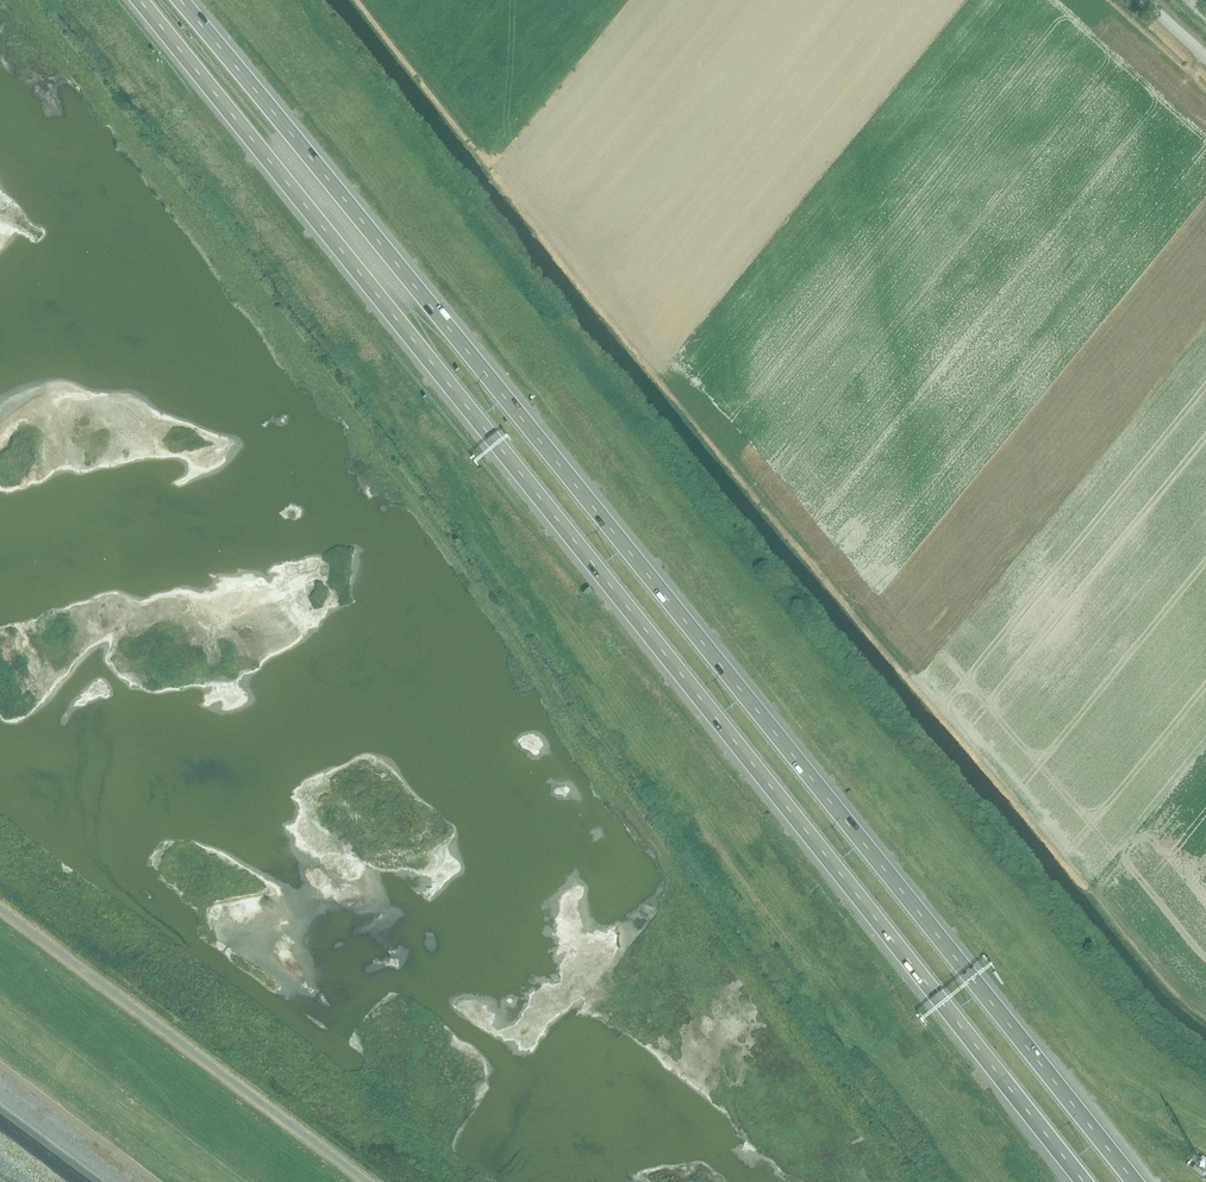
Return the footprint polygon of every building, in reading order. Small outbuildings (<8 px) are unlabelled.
[(1199,1157),(1196,1161),(1205,1169),(1205,1162),(1199,1157)]
